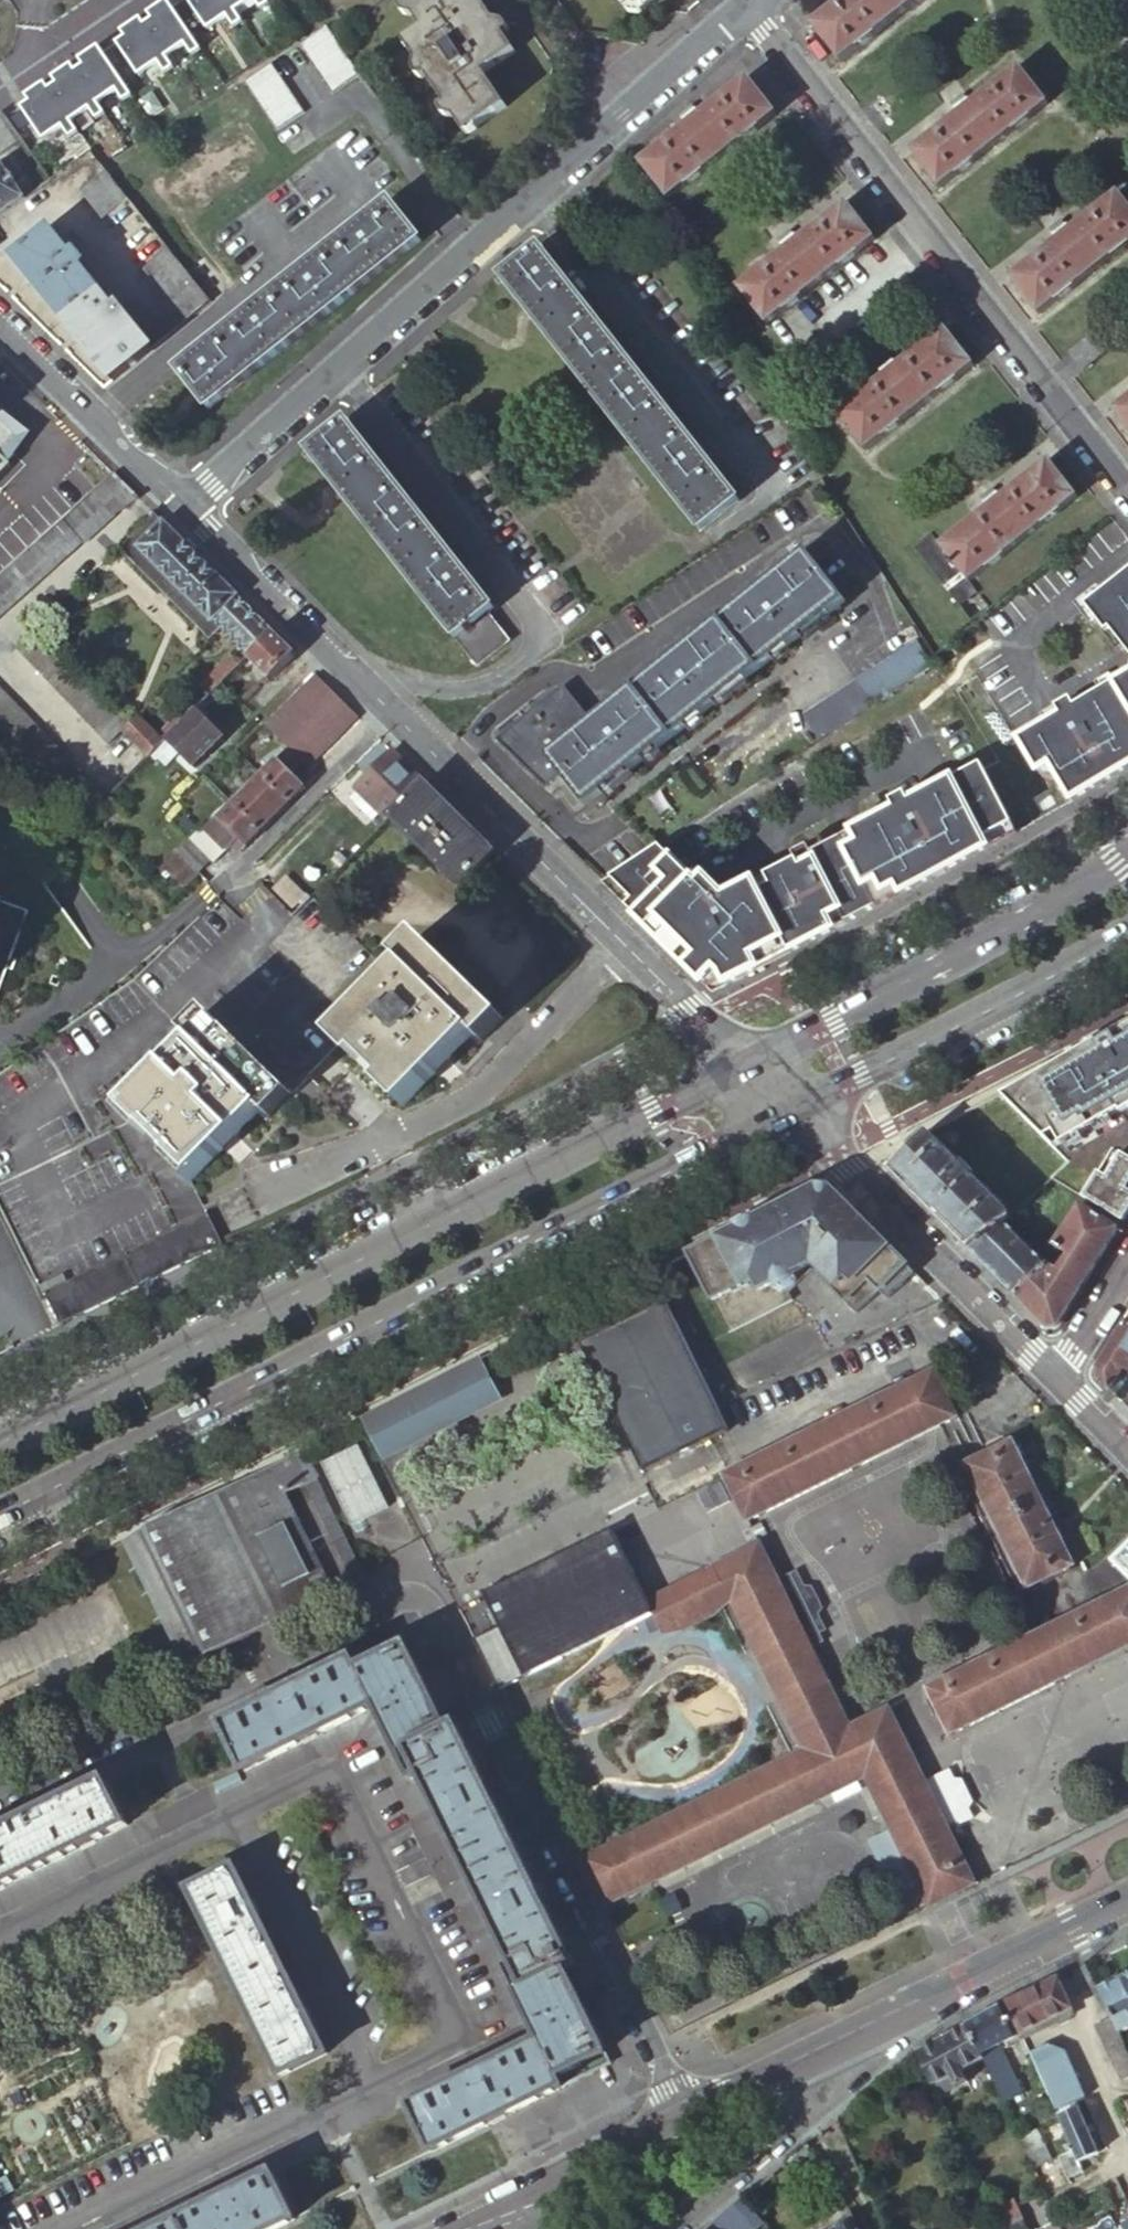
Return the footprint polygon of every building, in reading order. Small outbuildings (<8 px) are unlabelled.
[(206,32),(225,19),(232,30),(241,24),(233,13),(225,0),(184,0),(206,32)] [(233,13),(252,0),(260,11),(269,5),(265,0),(225,0),(233,13)] [(420,29),(402,42),(465,135),(506,107),(484,73),(515,52),(480,0),(401,0),(420,29)] [(624,9),(635,0),(617,0),(624,9)] [(645,11),(658,0),(637,0),(645,11)] [(813,28),(840,62),(920,0),(849,0),(813,28)] [(150,21),(142,26),(164,60),(183,47),(190,58),(199,52),(170,8),(166,2),(154,10),(146,15),(150,21)] [(122,40),(114,45),(136,78),(155,66),(163,77),(171,71),(164,60),(142,26),(138,21),(126,29),(118,34),(122,40)] [(326,27),(298,47),(331,96),(360,76),(332,35),(331,34),(326,27)] [(82,67),(74,72),(96,106),(114,94),(121,105),(130,99),(101,55),(96,48),(84,57),(78,61),(82,67)] [(304,114),(271,65),(243,84),(276,133),(304,114)] [(47,90),(69,123),(87,112),(94,123),(103,117),(96,106),(74,72),(70,66),(58,74),(51,79),(55,85),(47,90)] [(1045,104),(1019,70),(970,107),(969,105),(956,114),(958,118),(913,153),(940,188),(1045,104)] [(774,114),(747,80),(700,117),(698,114),(685,124),(687,127),(641,163),(669,198),(774,114)] [(28,104),(19,109),(42,142),(60,129),(68,141),(77,134),(69,123),(47,90),(43,84),(31,93),(24,97),(28,104)] [(1,113),(0,113),(0,155),(21,141),(1,113)] [(25,200),(24,199),(18,190),(25,186),(8,161),(1,166),(0,166),(0,217),(25,200)] [(212,303),(186,272),(106,173),(80,194),(186,324),(212,303)] [(1117,196),(1070,233),(1068,230),(1055,240),(1057,243),(1010,279),(1038,315),(1127,244),(1127,210),(1117,196)] [(208,410),(420,242),(390,204),(363,225),(362,223),(349,233),(350,235),(311,266),(310,265),(296,275),(297,277),(258,308),(257,306),(244,317),(245,318),(206,349),(205,348),(192,358),(193,359),(177,372),(208,410)] [(872,241),(846,206),(799,243),(797,241),(785,250),(787,252),(740,290),(767,324),(872,241)] [(64,323),(101,294),(81,268),(84,265),(75,254),(71,257),(49,230),(12,259),(29,280),(64,323)] [(739,503),(540,250),(502,279),(701,532),(739,503)] [(75,337),(112,383),(153,350),(118,307),(114,310),(101,294),(64,323),(75,337)] [(867,450),(972,367),(945,332),(897,369),(895,367),(884,375),(886,378),(839,415),(867,450)] [(1107,353),(1095,337),(1072,354),(1084,370),(1107,353)] [(1115,412),(1127,429),(1127,401),(1115,412)] [(461,570),(346,423),(308,453),(326,476),(335,487),(454,641),(455,639),(478,666),(509,642),(487,614),(493,610),(461,570)] [(9,466),(0,457),(0,475),(9,466)] [(1076,499),(1048,464),(1001,501),(999,498),(987,508),(989,510),(942,547),(970,582),(1076,499)] [(0,577),(0,617),(57,567),(56,565),(82,543),(83,545),(136,498),(112,475),(0,577)] [(162,524),(154,515),(120,548),(211,639),(220,630),(139,548),(162,524)] [(248,658),(272,634),(162,524),(139,548),(220,630),(248,658)] [(585,806),(845,602),(807,553),(805,555),(802,551),(795,557),(798,562),(592,724),(563,688),(496,741),(505,749),(546,788),(553,782),(561,776),(585,806)] [(1085,610),(1106,637),(1110,634),(1127,658),(1127,577),(1085,610)] [(128,725),(37,629),(16,649),(108,746),(122,731),(149,758),(153,754),(164,743),(137,717),(128,725)] [(270,680),(294,655),(272,634),(248,658),(265,675),(270,680)] [(872,708),(933,668),(916,644),(855,683),(872,708)] [(219,687),(239,667),(231,659),(196,693),(205,702),(219,687)] [(357,718),(314,676),(265,725),(307,768),(357,718)] [(1116,690),(1115,688),(1074,713),(1070,705),(1055,714),(1060,721),(1018,746),(1037,777),(1049,769),(1071,804),(1113,778),(1127,770),(1127,683),(1116,690)] [(86,821),(107,800),(0,689),(0,733),(86,821)] [(196,711),(164,743),(153,754),(166,767),(178,754),(193,769),(223,739),(196,711)] [(390,819),(424,784),(391,752),(354,790),(386,823),(390,819)] [(276,760),(260,777),(287,806),(305,788),(276,760)] [(660,849),(603,887),(680,963),(691,975),(711,994),(876,910),(886,905),(1015,834),(980,766),(909,802),(905,795),(890,803),(894,810),(811,854),(807,847),(792,855),(796,862),(725,900),(704,880),(698,887),(660,849)] [(231,806),(259,835),(287,806),(260,777),(231,806)] [(469,829),(424,784),(390,819),(457,886),(460,888),(494,853),(469,829)] [(188,843),(209,864),(213,865),(231,847),(238,855),(259,835),(231,806),(212,824),(209,822),(188,843)] [(184,889),(200,873),(209,864),(188,843),(164,868),(184,889)] [(305,897),(285,877),(272,890),(293,910),(305,897)] [(12,956),(26,917),(0,908),(0,989),(8,967),(13,969),(17,958),(12,956)] [(384,1081),(379,1087),(402,1110),(473,1037),(481,1044),(504,1021),(418,937),(394,960),(402,967),(397,972),(331,1039),(353,1062),(359,1056),(384,1081)] [(284,1088),(207,1012),(184,1034),(191,1042),(119,1114),(141,1136),(146,1131),(172,1156),(168,1161),(190,1184),(256,1117),(263,1125),(292,1096),(305,1108),(322,1092),(301,1072),(284,1088)] [(1098,1046),(1097,1043),(1054,1066),(1038,1077),(1001,1099),(1067,1165),(1053,1179),(1085,1199),(1124,1224),(1125,1224),(1127,1219),(1127,1029),(1098,1046)] [(353,1062),(379,1087),(384,1081),(359,1056),(353,1062)] [(1001,1099),(998,1096),(973,1109),(1047,1185),(1053,1179),(1067,1165),(1001,1099)] [(919,1204),(967,1252),(1006,1227),(1013,1220),(972,1180),(975,1177),(961,1165),(960,1167),(925,1134),(887,1171),(919,1204)] [(788,1205),(688,1255),(726,1336),(790,1303),(787,1294),(810,1270),(855,1315),(878,1292),(886,1301),(913,1273),(906,1267),(855,1215),(829,1189),(819,1190),(804,1197),(794,1202),(788,1205)] [(1119,1232),(1080,1208),(1054,1248),(1070,1259),(1059,1275),(1046,1266),(1013,1298),(1045,1330),(1059,1330),(1119,1232)] [(47,1300),(59,1325),(223,1246),(207,1215),(67,1283),(43,1295),(46,1301),(47,1300)] [(1006,1227),(967,1252),(981,1266),(996,1281),(1013,1298),(1046,1266),(1049,1263),(1043,1256),(1038,1260),(1006,1227)] [(725,1431),(662,1305),(580,1345),(643,1470),(725,1431)] [(1124,1324),(1105,1353),(1095,1369),(1099,1383),(1108,1392),(1123,1372),(1127,1375),(1127,1328),(1124,1324)] [(1108,1392),(1113,1397),(1127,1375),(1123,1372),(1108,1392)] [(933,1373),(916,1382),(940,1427),(957,1419),(933,1373)] [(940,1427),(916,1382),(850,1414),(873,1460),(940,1427)] [(483,1387),(380,1436),(398,1471),(490,1428),(479,1405),(490,1400),(483,1387)] [(873,1460),(850,1414),(723,1477),(746,1522),(873,1460)] [(1031,1483),(1024,1469),(1010,1442),(957,1469),(1018,1593),(1072,1566),(1059,1540),(1052,1527),(1063,1522),(1040,1478),(1031,1483)] [(346,1525),(385,1510),(360,1443),(320,1458),(346,1525)] [(303,1452),(288,1459),(353,1586),(367,1579),(303,1452)] [(1033,1464),(1024,1469),(1031,1483),(1040,1478),(1033,1464)] [(271,1468),(129,1540),(191,1667),(335,1596),(271,1468)] [(484,1596),(499,1627),(507,1644),(481,1657),(497,1689),(605,1637),(651,1614),(617,1547),(640,1536),(633,1522),(484,1596)] [(1070,1535),(1063,1522),(1052,1527),(1059,1540),(1070,1535)] [(605,1847),(581,1858),(605,1905),(864,1778),(929,1907),(974,1884),(946,1829),(924,1784),(886,1709),(848,1727),(809,1648),(777,1583),(758,1546),(712,1568),(718,1581),(724,1593),(803,1750),(605,1847)] [(789,1577),(777,1583),(809,1648),(820,1642),(789,1577)] [(718,1581),(651,1614),(605,1637),(611,1648),(724,1593),(718,1581)] [(926,1689),(949,1736),(1127,1647),(1127,1590),(926,1689)] [(76,1663),(59,1614),(0,1635),(0,1689),(76,1663)] [(499,1627),(473,1641),(481,1657),(507,1644),(499,1627)] [(324,1672),(219,1724),(243,1773),(374,1709),(410,1782),(421,1777),(512,1963),(502,1968),(538,2041),(407,2105),(430,2151),(432,2154),(499,2121),(612,2065),(593,2028),(564,1969),(574,1965),(549,1914),(464,1742),(456,1726),(447,1731),(416,1669),(399,1635),(324,1672)] [(934,1779),(924,1784),(946,1829),(956,1824),(934,1779)] [(105,1780),(0,1832),(0,1890),(4,1889),(127,1828),(105,1780)] [(187,1890),(221,1958),(267,1934),(234,1868),(187,1890)] [(221,1958),(248,2011),(294,1988),(267,1934),(221,1958)] [(1097,1989),(1111,2018),(1119,2033),(1127,2029),(1127,1991),(1122,1977),(1097,1989)] [(1058,1978),(999,2007),(1013,2037),(1021,2034),(1039,2026),(1056,2018),(1069,2012),(1072,2010),(1058,1978)] [(294,1988),(248,2011),(281,2078),(327,2055),(294,1988)] [(999,2007),(966,2025),(981,2058),(998,2094),(1024,2082),(1005,2041),(1013,2037),(999,2007)] [(1070,2016),(1069,2012),(1056,2018),(1059,2026),(1067,2023),(1070,2016)] [(1119,2033),(1111,2018),(1095,2026),(1107,2053),(1123,2045),(1124,2044),(1119,2033)] [(966,2025),(915,2054),(948,2125),(969,2115),(954,2083),(964,2079),(959,2067),(981,2058),(966,2025)] [(1039,2026),(1021,2034),(1023,2040),(1041,2032),(1039,2026)] [(1107,2053),(1120,2081),(1127,2078),(1127,2055),(1123,2045),(1107,2053)] [(1050,2048),(1046,2047),(1029,2054),(1055,2113),(1076,2104),(1075,2103),(1084,2099),(1077,2084),(1064,2052),(1050,2048)] [(1059,2159),(1069,2180),(1083,2174),(1079,2164),(1098,2155),(1098,2154),(1076,2104),(1055,2113),(1056,2117),(1072,2153),(1059,2159)] [(1017,2137),(1030,2167),(1048,2159),(1034,2129),(1017,2137)] [(296,2222),(293,2216),(271,2172),(156,2228),(281,2228),(296,2222)] [(1011,2197),(986,2208),(989,2214),(1014,2203),(1011,2197)] [(720,2228),(758,2228),(764,2224),(745,2201),(743,2202),(746,2205),(720,2228),(717,2224),(716,2225),(719,2228),(720,2228)] [(1014,2203),(989,2214),(996,2228),(1020,2217),(1014,2203)] [(845,2206),(828,2216),(836,2228),(858,2228),(845,2206)] [(1026,2228),(1020,2217),(996,2228),(1024,2228),(1026,2228)]
